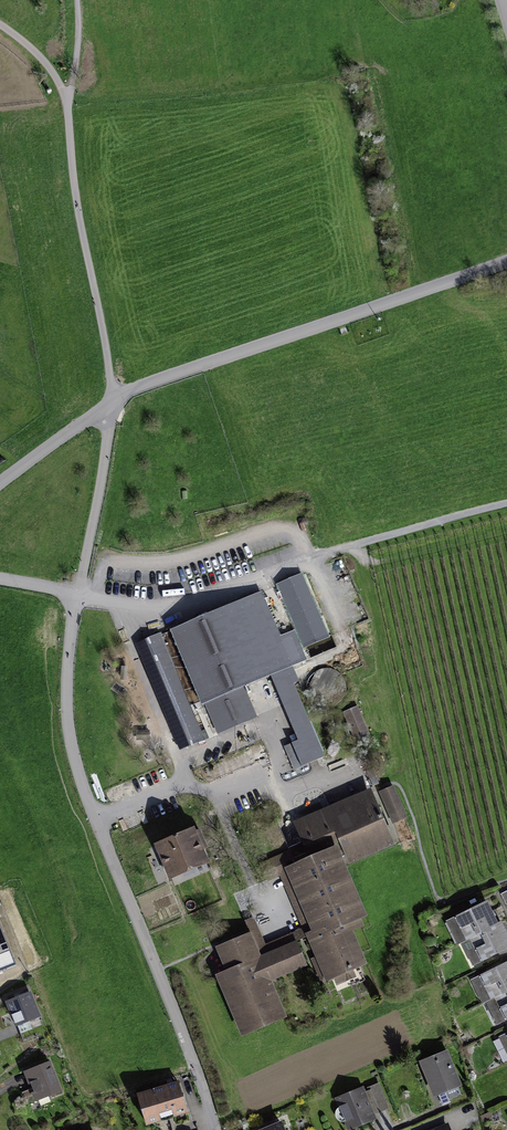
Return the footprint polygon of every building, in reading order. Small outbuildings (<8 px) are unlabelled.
[(272,586),(299,651),(328,639),(300,574),(272,586)] [(272,586),(170,630),(214,735),(258,716),(246,689),(269,679),(296,743),(286,747),(295,768),(323,756),(285,668),(303,660),(299,651),(272,586)] [(158,632),(132,643),(179,750),(205,739),(158,632)] [(369,739),(357,709),(346,713),(359,743),(369,739)] [(410,813),(396,781),(380,788),(394,820),(410,813)] [(312,860),(344,847),(350,860),(387,845),(365,794),(297,822),(312,860)] [(189,829),(155,845),(162,861),(171,880),(205,865),(189,829)] [(364,923),(342,869),(335,852),(281,873),(326,985),(362,970),(346,930),(364,923)] [(451,922),(473,969),(506,953),(506,941),(504,934),(496,916),(491,904),(451,922)] [(261,941),(256,930),(215,948),(226,975),(219,978),(242,1031),(280,1014),(266,981),(303,964),(291,935),(273,943),(264,947),(261,941)] [(12,948),(0,932),(0,957),(12,948)] [(478,981),(499,1028),(506,1024),(506,968),(478,981)] [(34,998),(8,1006),(15,1030),(42,1021),(34,998)] [(449,1048),(419,1059),(434,1097),(464,1085),(449,1048)] [(53,1067),(24,1077),(34,1104),(63,1095),(53,1067)] [(168,1086),(137,1096),(146,1125),(186,1114),(177,1084),(168,1086)] [(365,1085),(335,1096),(346,1129),(377,1119),(373,1108),(365,1085)] [(255,1129),(288,1129),(284,1119),(255,1129)] [(172,1120),(172,1129),(193,1129),(193,1120),(172,1120)]
